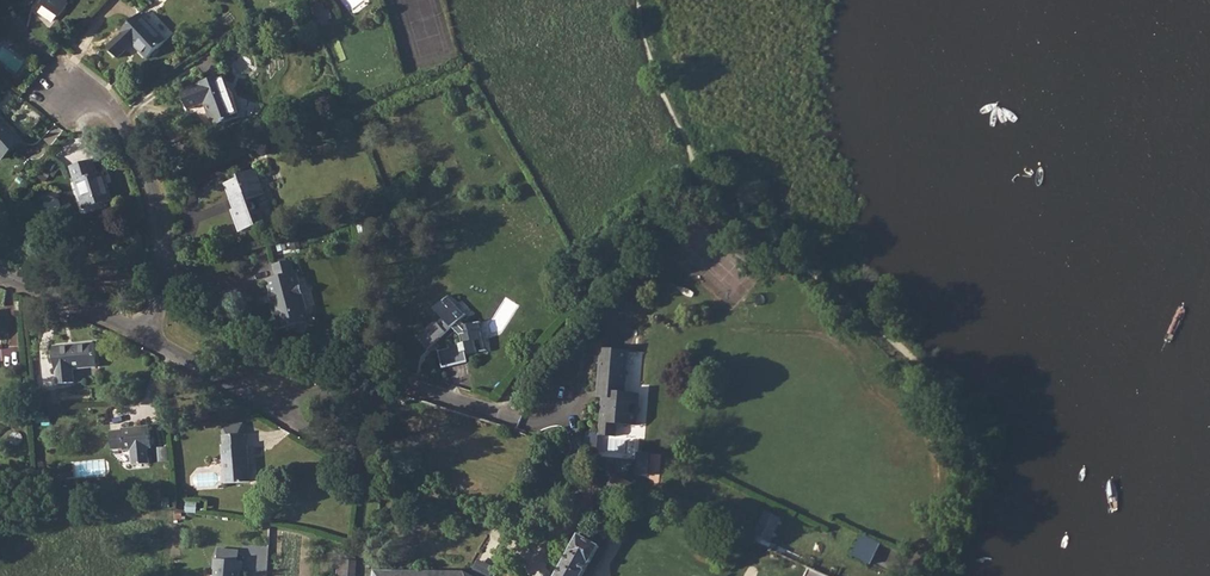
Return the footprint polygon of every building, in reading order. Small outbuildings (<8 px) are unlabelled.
[(46,0),(43,5),(59,18),(69,4),(67,2),(69,0),(45,0),(46,0)] [(315,4),(317,24),(331,23),(329,3),(315,4)] [(121,35),(109,47),(118,57),(132,45),(146,60),(166,41),(141,14),(121,33),(121,35)] [(239,117),(229,92),(223,75),(198,84),(198,86),(182,92),(188,108),(204,102),(214,127),(239,117)] [(2,159),(23,140),(6,121),(5,123),(0,118),(0,157),(2,159)] [(70,167),(75,182),(79,180),(88,208),(111,201),(103,172),(97,174),(93,159),(70,167)] [(231,210),(240,232),(265,223),(261,210),(252,212),(252,211),(254,210),(255,209),(255,207),(255,205),(254,204),(252,204),(250,204),(249,204),(248,200),(265,194),(256,169),(237,176),(238,178),(224,183),(234,209),(231,210)] [(368,223),(357,225),(359,241),(370,239),(368,223)] [(277,278),(267,281),(280,329),(310,322),(297,272),(294,273),(291,261),(274,265),(277,278)] [(466,326),(464,323),(462,321),(465,317),(446,298),(435,309),(445,320),(440,325),(437,323),(419,340),(429,351),(436,344),(439,347),(438,349),(442,367),(468,362),(465,353),(468,352),(469,356),(485,352),(478,323),(466,326)] [(94,343),(52,347),(54,371),(56,371),(57,384),(74,383),(74,380),(73,369),(96,367),(94,343)] [(599,436),(589,434),(587,455),(634,460),(635,439),(616,437),(616,424),(636,426),(643,352),(601,350),(598,391),(603,391),(602,397),(599,436)] [(48,398),(35,399),(36,408),(49,407),(48,398)] [(46,413),(35,414),(35,424),(46,423),(46,413)] [(121,430),(110,431),(111,450),(130,449),(133,449),(134,465),(149,464),(147,448),(151,447),(149,426),(121,428),(121,430)] [(246,445),(245,435),(222,436),(223,448),(222,448),(225,484),(250,482),(247,445),(246,445)] [(611,475),(604,488),(626,499),(633,484),(611,475)] [(765,514),(752,541),(770,549),(782,522),(765,514)] [(589,564),(590,564),(600,546),(580,535),(579,534),(555,575),(582,575),(589,564)] [(851,555),(869,565),(880,543),(861,534),(851,555)] [(213,575),(238,575),(239,572),(240,572),(241,560),(213,559),(212,569),(213,570),(213,575)] [(336,575),(355,575),(356,560),(337,560),(336,575)]
